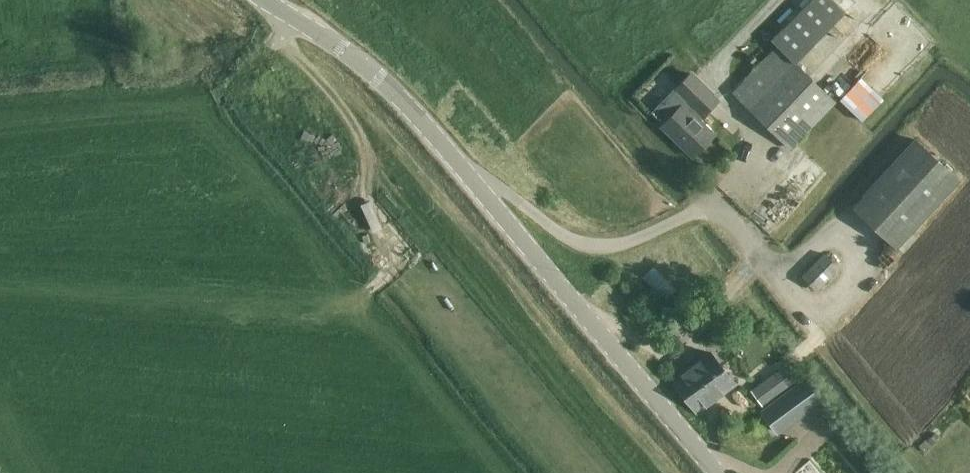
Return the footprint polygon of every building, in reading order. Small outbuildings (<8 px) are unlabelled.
[(790,150),(837,101),(796,62),(845,12),(833,0),(808,0),(770,39),(776,45),(731,92),(790,150)] [(676,88),(654,111),(665,122),(662,126),(693,156),(714,134),(696,116),(700,112),(704,115),(718,100),(691,73),(676,88)] [(860,78),(839,98),(861,120),(881,99),(860,78)] [(961,178),(916,137),(852,208),(896,250),(961,178)] [(824,253),(801,276),(816,291),(839,268),(824,253)] [(673,382),(685,397),(721,366),(710,352),(673,382)] [(685,397),(696,411),(733,381),(721,366),(685,397)] [(761,404),(786,385),(775,372),(751,391),(761,404)] [(805,378),(760,411),(776,434),(822,401),(805,378)] [(809,462),(795,472),(818,472),(809,462)]
